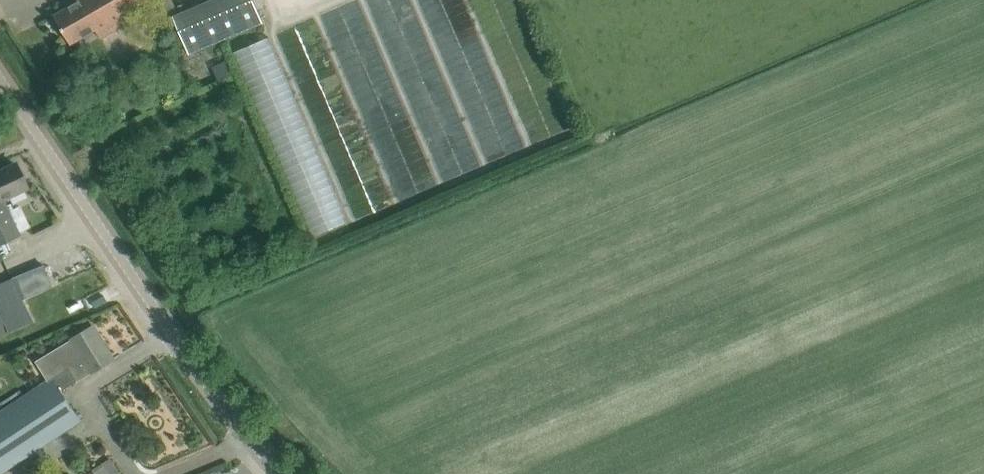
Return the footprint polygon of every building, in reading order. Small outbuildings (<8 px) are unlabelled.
[(149,0),(79,0),(80,0),(55,15),(71,44),(96,29),(101,38),(130,22),(125,14),(149,0)] [(156,5),(164,19),(171,15),(178,11),(172,0),(165,0),(156,5)] [(254,0),(212,0),(174,16),(189,53),(263,22),(254,0)] [(284,32),(243,46),(307,237),(348,223),(284,32)] [(429,129),(427,45),(393,45),(394,62),(384,62),(384,73),(377,73),(378,88),(384,88),(384,108),(400,108),(401,121),(420,120),(420,129),(429,129)] [(227,59),(212,66),(219,80),(233,74),(227,59)] [(184,91),(174,95),(177,101),(186,97),(184,91)] [(142,153),(135,157),(141,169),(148,165),(142,153)] [(18,233),(2,199),(10,195),(13,203),(26,197),(23,189),(26,188),(15,163),(0,170),(0,242),(18,233)] [(60,389),(66,388),(114,359),(94,326),(77,337),(37,363),(49,380),(0,412),(0,473),(1,473),(81,421),(60,389)] [(94,469),(97,473),(124,473),(111,457),(94,469)]
